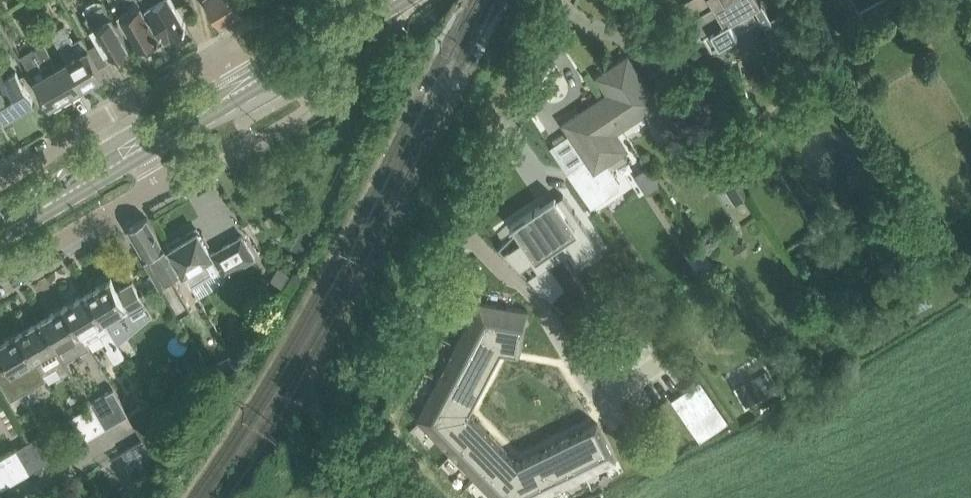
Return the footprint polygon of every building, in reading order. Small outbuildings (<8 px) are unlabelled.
[(127,45),(129,44),(119,27),(110,16),(102,1),(94,0),(86,5),(84,11),(109,55),(118,50),(121,52),(127,49),(127,45)] [(159,33),(149,16),(140,3),(130,8),(126,0),(111,0),(138,46),(143,43),(144,44),(145,45),(146,46),(147,46),(149,47),(150,47),(151,46),(152,46),(153,45),(154,44),(155,43),(156,41),(156,39),(155,37),(155,36),(159,33)] [(186,23),(172,0),(144,0),(164,34),(169,31),(170,33),(186,23)] [(222,24),(242,13),(235,0),(208,0),(222,24)] [(760,0),(686,0),(694,15),(691,17),(702,36),(710,31),(718,45),(737,34),(730,21),(754,7),(790,68),(796,65),(796,64),(807,58),(797,41),(809,33),(792,5),(770,18),(760,0)] [(53,37),(65,60),(80,86),(103,73),(88,46),(82,36),(73,42),(63,25),(50,32),(53,37)] [(49,104),(80,86),(65,60),(56,65),(43,43),(21,55),(49,104)] [(627,55),(597,75),(609,94),(603,99),(621,127),(645,111),(662,137),(696,114),(672,79),(653,92),(627,55)] [(3,117),(6,115),(8,118),(20,112),(18,109),(33,100),(16,70),(5,76),(0,68),(0,111),(3,117)] [(615,131),(621,127),(603,99),(581,113),(579,111),(563,122),(587,158),(567,171),(591,206),(623,185),(606,161),(626,148),(615,131)] [(712,152),(710,176),(727,204),(747,192),(720,148),(712,152)] [(504,250),(503,251),(520,269),(531,261),(537,269),(527,276),(549,298),(550,297),(563,284),(549,263),(548,262),(542,266),(536,257),(538,256),(535,252),(545,245),(564,233),(581,259),(594,251),(594,252),(600,248),(563,194),(557,198),(545,206),(547,209),(542,213),(538,207),(540,206),(539,205),(510,225),(510,226),(513,224),(522,239),(504,250)] [(164,245),(147,217),(128,227),(179,314),(192,307),(173,274),(179,270),(164,245)] [(240,265),(236,260),(223,244),(210,251),(197,227),(186,233),(188,236),(181,240),(179,236),(167,242),(197,295),(226,278),(224,274),(240,265)] [(242,234),(223,244),(236,260),(251,252),(242,234)] [(280,264),(272,278),(283,284),(291,271),(280,264)] [(144,301),(133,281),(118,289),(111,277),(89,290),(104,317),(110,326),(118,341),(119,344),(129,336),(117,316),(144,301)] [(89,290),(66,303),(81,330),(88,342),(101,334),(108,347),(118,341),(110,326),(104,317),(89,290)] [(478,300),(455,344),(494,363),(502,348),(478,300)] [(528,309),(478,300),(502,348),(521,351),(528,309)] [(88,342),(81,330),(66,303),(43,317),(67,359),(90,346),(88,342)] [(43,317),(19,330),(35,357),(44,372),(57,364),(63,374),(73,368),(67,359),(43,317)] [(35,357),(19,330),(0,342),(0,351),(2,354),(0,356),(0,376),(13,398),(47,378),(44,372),(35,357)] [(455,344),(439,375),(478,394),(494,363),(455,344)] [(209,366),(221,386),(234,358),(231,353),(209,366)] [(439,375),(416,418),(469,410),(478,394),(439,375)] [(700,379),(688,387),(694,394),(705,386),(700,379)] [(705,386),(694,394),(699,402),(710,394),(705,386)] [(94,404),(107,426),(129,413),(113,387),(91,400),(94,404)] [(684,390),(671,399),(677,406),(689,397),(684,390)] [(710,394),(699,402),(704,410),(716,402),(710,394)] [(689,397),(677,406),(682,413),(694,405),(689,397)] [(149,401),(129,413),(143,438),(164,426),(149,401)] [(716,402),(704,410),(710,418),(712,417),(722,411),(716,402)] [(80,412),(93,434),(107,426),(94,404),(80,412)] [(694,405),(682,413),(687,421),(699,413),(694,405)] [(469,410),(416,418),(450,453),(481,422),(469,410)] [(722,411),(712,417),(714,421),(718,427),(728,420),(722,411)] [(699,413),(687,421),(693,430),(703,423),(705,422),(699,413)] [(714,421),(706,427),(710,433),(718,427),(714,421)] [(481,422),(450,453),(474,478),(505,447),(481,422)] [(597,422),(565,438),(584,476),(616,460),(597,422)] [(703,423),(693,430),(700,440),(710,433),(706,427),(703,423)] [(129,446),(123,450),(134,480),(167,430),(164,426),(143,438),(129,446)] [(42,434),(30,441),(43,463),(55,456),(42,434)] [(565,438),(534,453),(553,492),(584,476),(565,438)] [(30,441),(17,449),(30,471),(43,463),(30,441)] [(474,478),(494,497),(511,497),(518,460),(505,447),(474,478)] [(0,457),(0,483),(2,487),(30,471),(17,449),(17,448),(0,457)] [(511,497),(540,497),(553,492),(534,453),(518,460),(511,497)]
